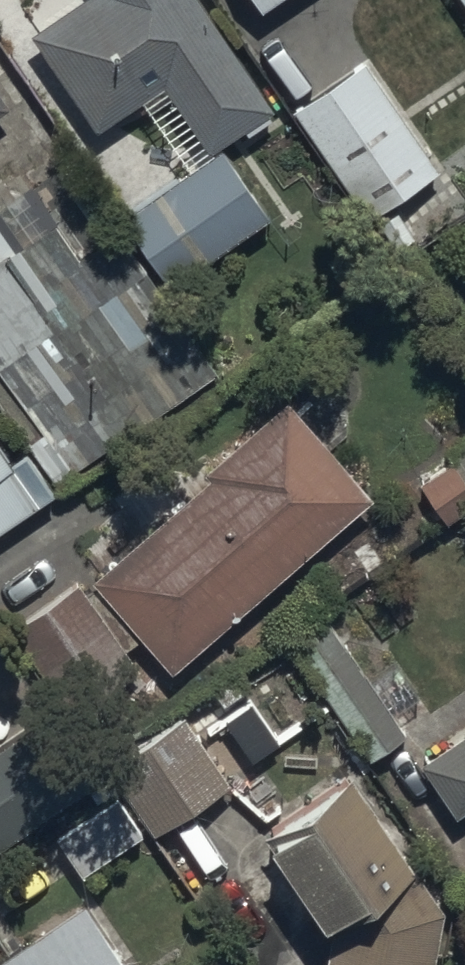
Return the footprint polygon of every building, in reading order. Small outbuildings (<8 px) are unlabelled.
[(207,0),(65,0),(31,22),(97,120),(164,75),(210,144),(245,120),(251,128),(272,113),(267,106),(275,101),(207,0)] [(439,166),(364,53),(289,103),(364,215),(439,166)] [(10,100),(0,85),(0,106),(10,100)] [(222,142),(123,208),(171,281),(270,215),(222,142)] [(51,476),(214,368),(70,150),(27,178),(51,215),(14,240),(0,219),(0,399),(51,476)] [(171,666),(371,488),(290,391),(202,463),(210,472),(92,569),(171,666)] [(417,472),(451,520),(464,510),(464,438),(417,472)] [(0,439),(0,526),(40,498),(0,439)] [(405,728),(326,612),(288,638),(368,754),(405,728)] [(154,827),(232,776),(189,710),(111,760),(154,827)] [(419,753),(458,809),(464,804),(464,722),(419,753)] [(267,823),(336,920),(328,964),(434,964),(446,902),(351,765),(267,823)] [(118,788),(57,830),(84,869),(145,827),(118,788)] [(89,892),(0,951),(0,964),(137,964),(89,892)]
